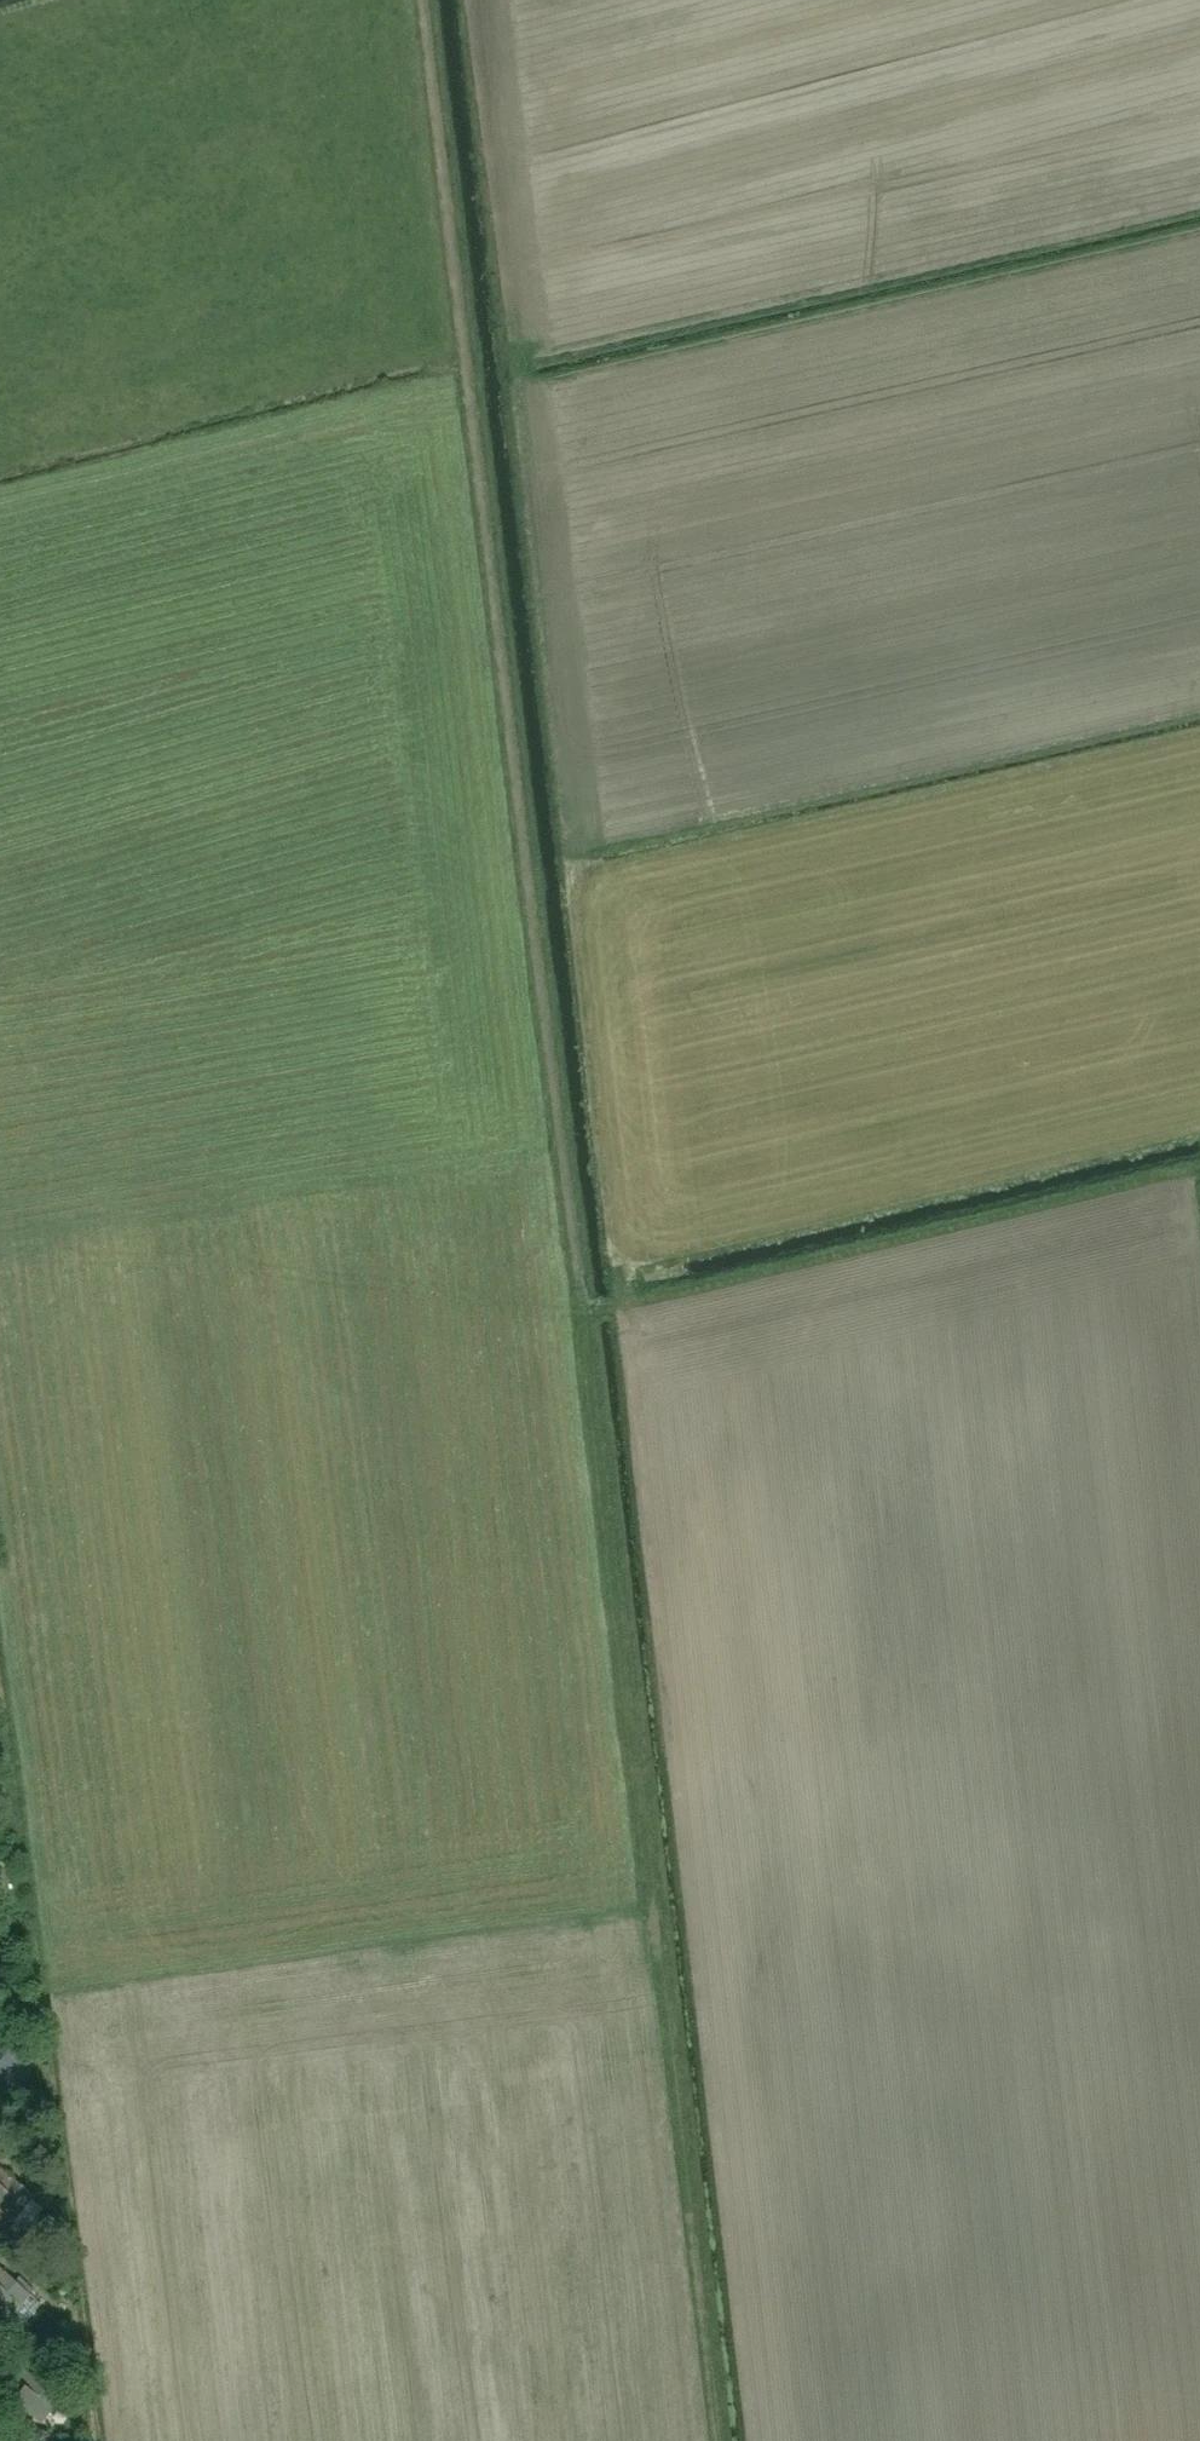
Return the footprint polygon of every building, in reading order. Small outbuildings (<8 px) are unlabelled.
[(3,2088),(21,2061),(1,2048),(7,2038),(0,2033),(0,2086),(3,2088)] [(0,2184),(0,2212),(13,2222),(31,2201),(34,2197),(33,2197),(33,2196),(7,2175),(0,2184)] [(7,2320),(29,2295),(0,2269),(0,2313),(7,2320)] [(26,2372),(18,2383),(26,2389),(15,2405),(41,2424),(60,2398),(26,2372)]
